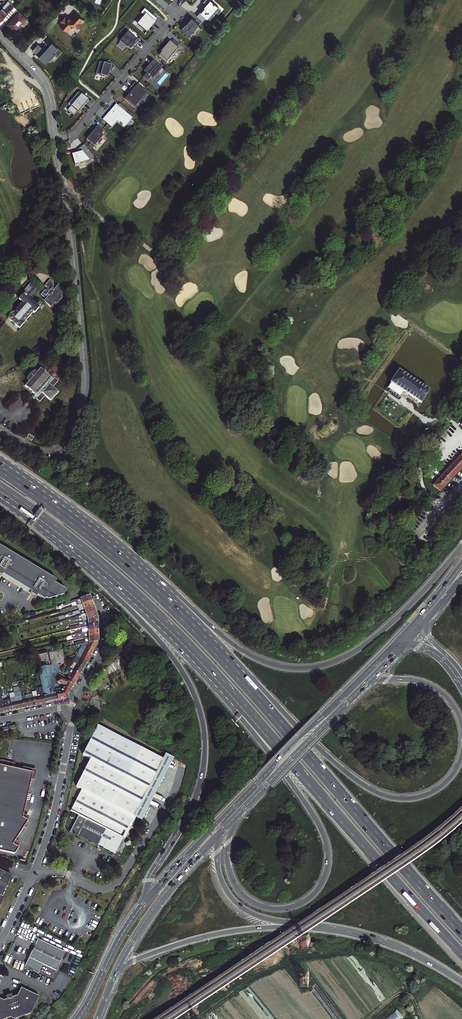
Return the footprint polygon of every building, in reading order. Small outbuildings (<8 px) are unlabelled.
[(14,6),(14,5),(9,0),(0,10),(0,21),(2,18),(14,6)] [(213,0),(205,0),(203,2),(205,4),(200,11),(201,12),(197,15),(203,20),(207,16),(209,18),(220,5),(213,0)] [(14,6),(2,18),(6,21),(17,9),(14,6)] [(157,20),(144,9),(140,14),(144,17),(138,25),(146,32),(157,20)] [(27,18),(19,11),(8,23),(16,30),(27,18)] [(193,18),(186,25),(186,24),(182,28),(185,31),(183,33),(188,37),(195,30),(198,33),(202,28),(199,25),(200,24),(193,18)] [(119,42),(127,49),(128,48),(130,50),(134,45),(135,45),(138,41),(127,32),(123,36),(124,36),(119,42)] [(164,50),(162,53),(169,60),(178,49),(170,42),(163,49),(164,50)] [(106,64),(99,62),(96,74),(108,78),(111,69),(112,70),(115,67),(108,61),(106,64)] [(153,61),(144,72),(146,74),(143,78),(148,82),(151,78),(153,79),(157,74),(160,76),(164,71),(153,61)] [(138,85),(125,99),(135,107),(147,93),(138,85)] [(78,92),(68,105),(71,107),(68,110),(74,116),(77,112),(78,113),(88,101),(78,92)] [(122,110),(116,105),(109,113),(113,117),(107,124),(111,127),(116,121),(117,122),(117,121),(120,124),(122,126),(122,125),(124,127),(128,122),(128,123),(132,118),(125,112),(124,113),(123,111),(122,110)] [(95,129),(86,139),(91,143),(89,145),(93,148),(98,142),(99,144),(103,140),(101,138),(103,136),(95,129)] [(79,149),(82,152),(72,155),(75,165),(86,162),(87,163),(94,157),(84,145),(79,149)] [(9,316),(8,317),(9,318),(9,320),(10,321),(12,321),(15,323),(16,325),(16,326),(18,326),(19,327),(20,326),(21,326),(22,326),(23,324),(23,323),(33,312),(34,313),(35,312),(36,311),(37,311),(37,310),(37,309),(39,307),(38,307),(42,302),(39,299),(34,304),(29,299),(38,288),(31,281),(24,289),(26,291),(23,296),(22,295),(19,298),(20,299),(19,300),(22,303),(13,313),(13,312),(11,314),(11,313),(8,316),(9,316)] [(52,281),(47,287),(49,288),(47,290),(45,289),(41,294),(49,301),(48,303),(54,308),(57,304),(58,305),(57,306),(59,308),(61,308),(62,308),(63,308),(65,307),(66,306),(67,307),(68,305),(68,300),(64,297),(64,298),(62,297),(66,293),(60,288),(57,291),(55,289),(56,287),(56,284),(52,281)] [(46,396),(51,401),(53,398),(52,397),(51,396),(54,392),(55,393),(57,394),(59,392),(53,387),(59,381),(55,378),(54,380),(53,379),(52,379),(53,378),(52,376),(51,377),(50,377),(47,374),(41,368),(40,369),(38,367),(36,370),(37,371),(34,374),(33,373),(29,378),(30,379),(28,381),(29,382),(25,386),(30,390),(35,394),(36,395),(35,396),(36,398),(38,397),(39,398),(37,399),(40,402),(46,396)] [(402,391),(420,403),(429,391),(398,370),(390,383),(391,384),(386,391),(398,398),(402,391)] [(461,467),(461,459),(459,456),(432,485),(440,491),(461,467)] [(373,544),(372,538),(364,540),(366,547),(372,546),(374,549),(376,548),(373,544)] [(3,572),(31,590),(37,594),(44,599),(45,598),(48,600),(63,595),(66,590),(53,581),(55,579),(48,574),(47,576),(41,572),(42,570),(16,552),(15,554),(9,550),(10,549),(0,542),(0,569),(3,572)] [(72,607),(92,601),(92,600),(90,595),(64,603),(64,605),(71,604),(72,607)] [(79,610),(84,609),(94,606),(92,601),(72,607),(65,609),(65,612),(78,608),(79,610)] [(94,606),(84,609),(85,614),(96,612),(94,606)] [(87,619),(88,620),(98,618),(98,616),(96,612),(85,614),(71,618),(72,621),(78,619),(77,618),(81,617),(83,621),(87,619)] [(98,618),(88,620),(88,621),(83,622),(83,624),(70,628),(71,631),(76,629),(98,624),(98,618)] [(77,635),(85,633),(98,630),(98,624),(76,629),(77,635)] [(75,641),(84,639),(98,635),(98,630),(85,633),(85,635),(74,638),(75,641)] [(89,642),(98,640),(98,635),(84,639),(84,640),(75,642),(75,645),(89,642)] [(94,648),(98,640),(89,642),(88,645),(94,648)] [(91,655),(94,648),(88,645),(86,648),(84,651),(91,655)] [(81,658),(87,661),(91,655),(84,651),(83,652),(79,650),(78,653),(82,655),(81,658)] [(81,658),(80,659),(78,661),(74,659),(73,662),(77,664),(84,668),(87,661),(81,658)] [(72,670),(73,670),(80,674),(84,668),(77,664),(73,662),(70,667),(69,668),(72,670)] [(42,687),(45,702),(57,700),(56,693),(55,693),(54,686),(51,687),(50,683),(50,682),(50,681),(53,680),(53,679),(52,673),(50,666),(38,669),(42,687)] [(73,670),(69,677),(76,681),(80,674),(73,670)] [(64,676),(59,673),(57,676),(58,677),(73,685),(76,681),(69,677),(69,678),(66,676),(64,676)] [(20,692),(22,700),(27,699),(22,676),(18,677),(20,692)] [(55,681),(61,684),(64,686),(63,687),(70,691),(73,685),(58,677),(55,681)] [(56,693),(57,700),(66,698),(70,691),(63,687),(60,686),(54,683),(53,681),(50,682),(50,683),(51,687),(54,686),(55,693),(56,693)] [(34,705),(45,702),(42,687),(34,689),(35,691),(32,691),(33,698),(34,705)] [(12,709),(23,707),(22,700),(20,692),(14,693),(15,697),(10,698),(10,699),(11,703),(12,709)] [(22,700),(23,707),(34,705),(33,698),(27,699),(22,700)] [(12,709),(11,703),(10,699),(0,701),(1,705),(0,705),(1,712),(12,709)] [(71,830),(79,834),(115,853),(117,850),(119,851),(136,817),(134,816),(134,815),(163,760),(97,726),(83,755),(90,759),(76,787),(81,790),(71,811),(79,815),(71,830)] [(163,760),(134,815),(142,819),(174,759),(166,755),(163,760)] [(15,854),(17,848),(12,844),(26,820),(21,817),(31,773),(13,769),(15,763),(0,760),(0,762),(0,851),(15,854)] [(5,897),(3,896),(13,876),(0,869),(0,908),(5,897)] [(65,953),(37,940),(24,967),(26,968),(27,969),(38,974),(42,965),(56,971),(65,953)] [(16,997),(11,999),(3,1002),(0,1001),(0,1018),(7,1018),(9,1018),(12,1018),(16,1018),(30,1015),(38,998),(20,989),(16,997)]
